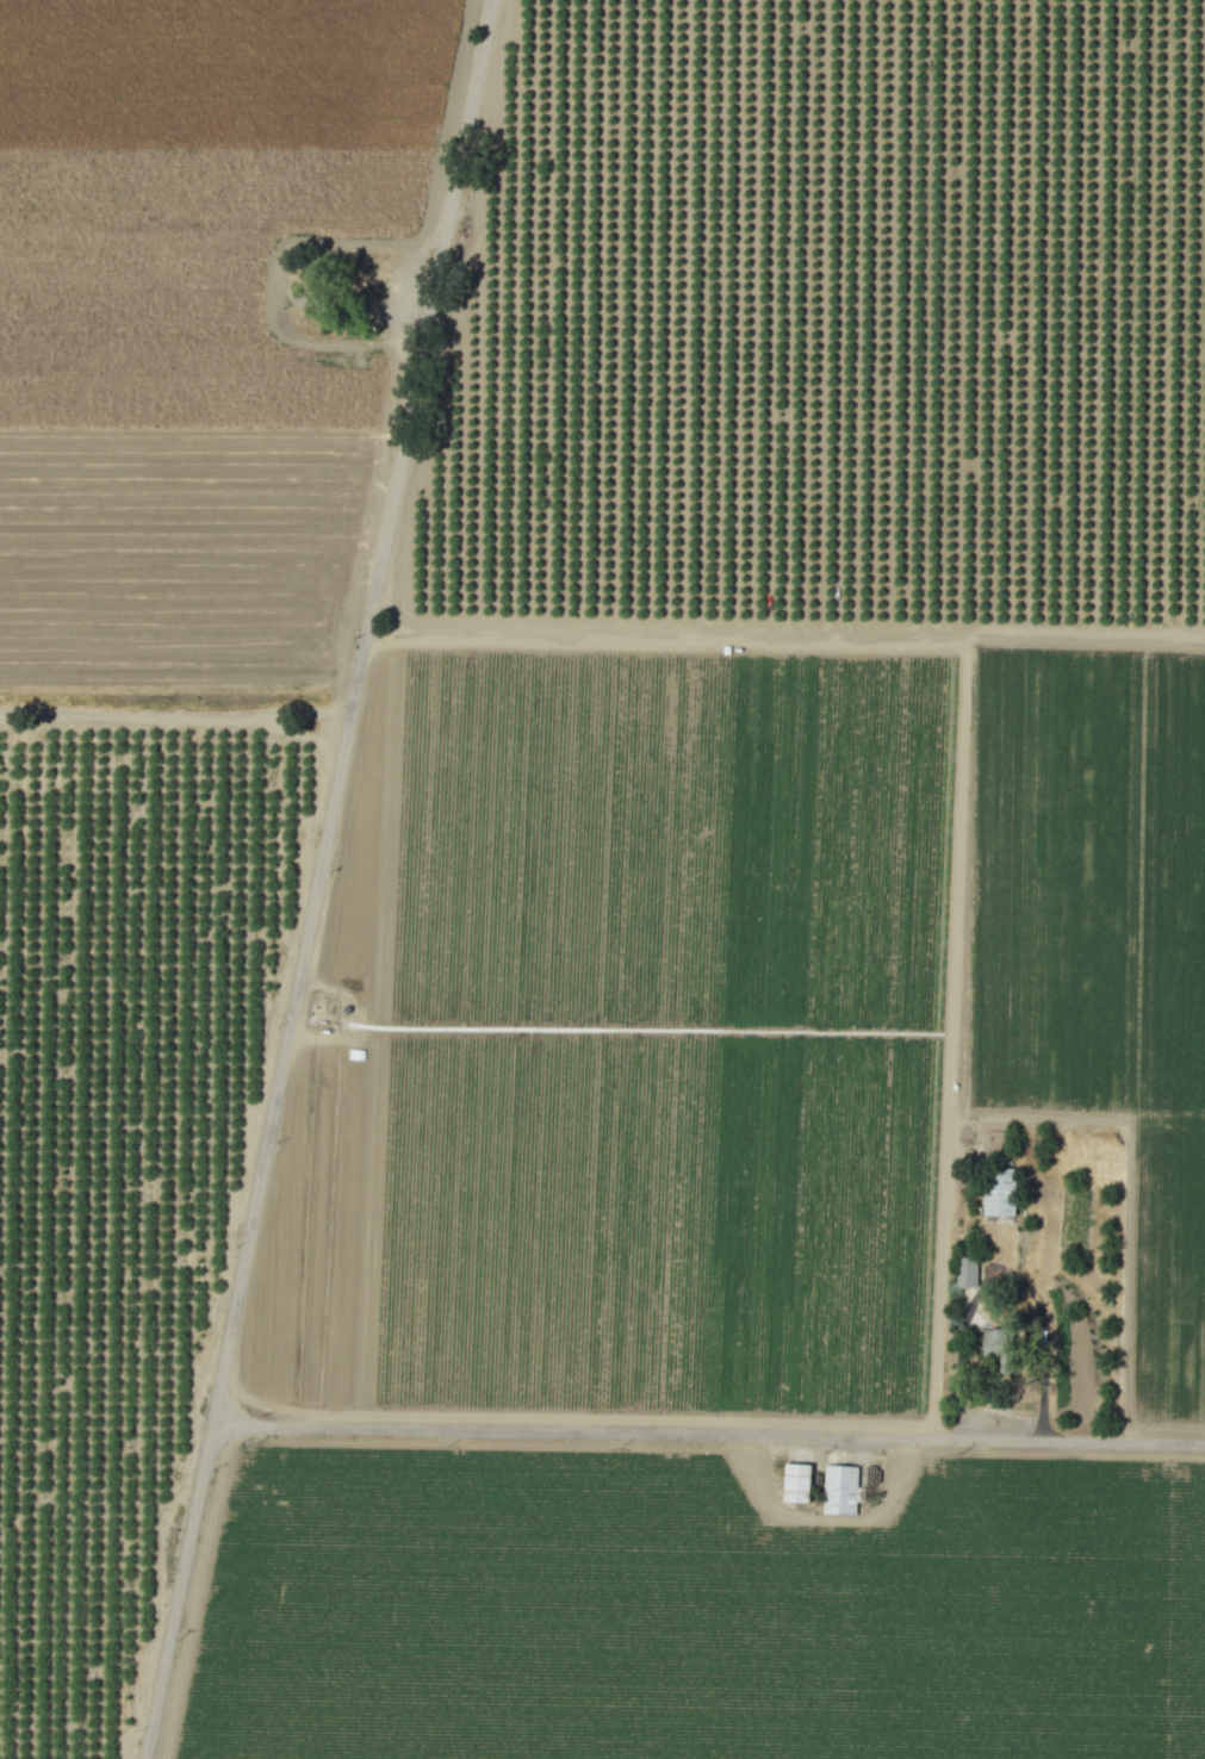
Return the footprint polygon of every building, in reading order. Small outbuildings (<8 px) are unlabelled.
[(1014,1216),(1014,1203),(982,1204),(983,1216),(1014,1216)] [(957,1287),(976,1287),(976,1258),(956,1259),(957,1287)] [(810,1465),(784,1464),(783,1502),(809,1503),(810,1465)] [(822,1514),(856,1515),(858,1467),(824,1466),(822,1514)]
